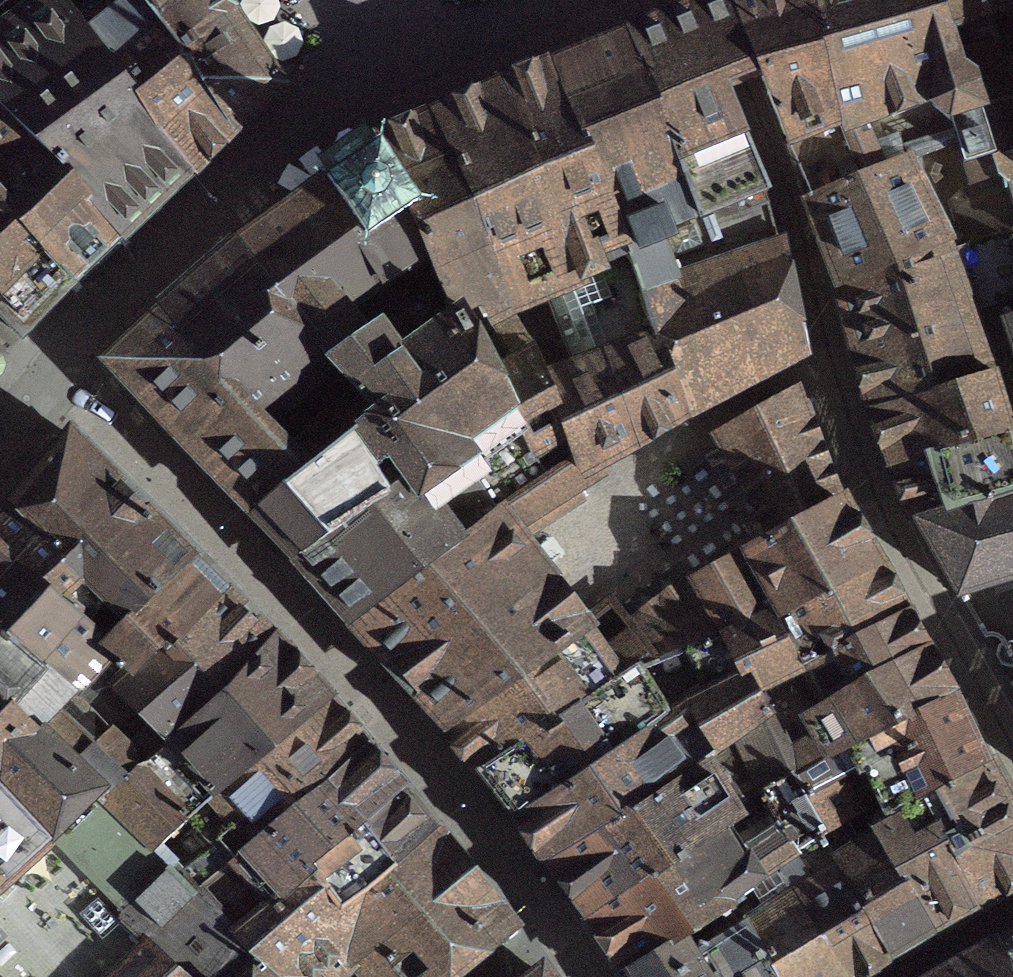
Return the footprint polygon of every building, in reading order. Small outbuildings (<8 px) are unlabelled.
[(58,1),(57,0),(0,0),(0,112),(13,127),(86,210),(87,209),(125,248),(127,246),(123,240),(150,211),(155,216),(160,211),(155,206),(184,178),(189,183),(191,181),(159,141),(58,1)] [(159,141),(191,181),(194,178),(190,173),(226,135),(233,141),(235,138),(203,99),(202,100),(132,0),(59,0),(58,1),(159,141)] [(210,0),(132,0),(202,100),(203,99),(235,138),(238,135),(232,129),(263,96),(268,102),(280,90),(276,84),(272,79),(266,82),(250,59),(255,55),(251,48),(245,52),(228,26),(210,0)] [(550,71),(496,91),(496,92),(467,105),(437,119),(404,134),(386,141),(350,166),(330,179),(289,209),(236,247),(198,279),(161,312),(263,429),(265,428),(295,478),(374,423),(477,360),(452,314),(456,311),(476,301),(478,312),(484,322),(487,322),(510,371),(492,381),(489,382),(505,412),(529,457),(549,483),(557,478),(570,471),(574,469),(578,466),(544,399),(540,385),(531,358),(509,315),(543,302),(556,339),(595,327),(644,308),(658,351),(657,352),(680,421),(795,358),(777,248),(769,217),(762,194),(765,193),(725,92),(743,85),(758,79),(728,0),(720,0),(713,4),(694,14),(628,40),(590,55),(550,71)] [(758,79),(807,204),(861,182),(828,99),(830,83),(806,0),(728,0),(758,79)] [(861,182),(986,135),(979,114),(974,101),(960,71),(944,21),(941,22),(934,0),(806,0),(830,83),(828,99),(861,182)] [(941,22),(944,21),(960,71),(974,101),(979,114),(986,135),(1012,218),(1012,121),(981,17),(1012,7),(1012,0),(934,0),(941,22)] [(0,112),(0,321),(14,335),(20,341),(25,335),(68,291),(73,296),(80,290),(75,285),(117,246),(122,251),(125,248),(87,209),(86,210),(13,127),(0,112)] [(986,135),(861,182),(807,204),(840,289),(841,288),(946,249),(963,239),(967,250),(1012,235),(1012,218),(986,135)] [(869,397),(872,411),(995,381),(1012,375),(1012,345),(1010,338),(1012,334),(1012,235),(967,250),(963,239),(946,249),(841,288),(842,294),(869,397)] [(574,469),(570,471),(575,480),(594,470),(629,451),(674,424),(675,425),(680,421),(657,352),(658,351),(644,308),(595,327),(556,339),(568,374),(540,385),(544,399),(578,466),(574,469)] [(109,371),(249,518),(295,478),(265,428),(263,429),(161,312),(113,357),(110,359),(109,359),(103,365),(109,372),(109,371)] [(557,478),(549,483),(529,457),(505,412),(489,382),(477,360),(374,423),(295,478),(249,518),(276,546),(292,563),(320,594),(349,624),(389,668),(415,696),(443,727),(461,751),(479,772),(618,679),(650,665),(613,613),(610,609),(581,630),(558,598),(513,538),(583,493),(575,480),(570,471),(557,478)] [(875,415),(893,466),(1012,435),(1012,375),(995,381),(872,411),(874,415),(875,415)] [(793,392),(716,436),(772,537),(780,532),(781,535),(843,506),(839,501),(834,504),(818,459),(793,392)] [(893,466),(914,522),(1012,495),(1012,435),(893,466)] [(104,608),(120,625),(187,561),(68,439),(12,507),(107,605),(104,608)] [(914,522),(954,591),(954,592),(957,598),(1012,580),(1012,495),(914,522)] [(793,776),(795,781),(823,836),(857,814),(868,830),(920,802),(921,805),(988,768),(985,762),(978,766),(957,718),(951,706),(955,704),(953,701),(950,695),(946,697),(928,665),(923,658),(902,621),(894,607),(874,570),(845,520),(839,511),(844,508),(843,506),(781,535),(780,532),(772,537),(698,578),(692,582),(716,635),(718,640),(731,633),(733,636),(738,634),(766,685),(750,693),(764,719),(765,718),(793,776)] [(142,772),(156,756),(139,739),(147,732),(106,691),(127,669),(99,645),(120,625),(104,608),(107,605),(12,507),(0,521),(0,635),(68,699),(142,772)] [(361,747),(358,749),(350,739),(321,706),(311,693),(270,644),(258,632),(222,596),(195,570),(187,561),(120,625),(99,645),(127,669),(106,691),(147,732),(139,739),(156,756),(142,772),(105,802),(238,933),(308,876),(335,909),(431,835),(405,803),(398,795),(371,764),(363,754),(365,751),(363,749),(361,747)] [(616,611),(613,613),(650,665),(716,635),(692,582),(691,582),(677,565),(649,586),(616,611)] [(542,861),(544,863),(546,866),(548,864),(580,908),(587,917),(620,963),(626,972),(680,936),(730,903),(733,900),(732,898),(776,870),(824,839),(823,836),(795,781),(793,776),(765,718),(764,719),(750,693),(766,685),(738,634),(733,636),(731,633),(718,640),(739,676),(662,718),(515,818),(521,828),(544,859),(542,861)] [(105,802),(142,772),(68,699),(0,635),(0,703),(23,724),(22,725),(105,802)] [(618,679),(479,772),(508,810),(515,818),(662,718),(739,676),(718,640),(716,635),(650,665),(618,679)] [(245,943),(236,934),(238,933),(105,802),(22,725),(23,724),(0,703),(0,976),(213,976),(245,943)] [(1012,887),(1012,813),(988,768),(921,805),(977,911),(984,908),(982,905),(1012,887)] [(921,805),(920,802),(868,830),(857,814),(823,836),(824,839),(841,862),(837,864),(890,957),(922,939),(942,927),(974,910),(975,913),(977,911),(921,805)] [(245,943),(260,966),(293,976),(459,976),(505,940),(507,943),(515,936),(516,932),(509,923),(505,927),(431,835),(335,909),(308,876),(238,933),(236,934),(245,943)] [(824,839),(776,870),(843,976),(855,976),(890,957),(837,864),(841,862),(824,839)] [(773,976),(843,976),(776,870),(732,898),(733,900),(730,903),(773,976)] [(730,903),(680,936),(626,972),(629,976),(773,976),(730,903)] [(995,947),(1009,976),(1012,976),(1012,938),(995,947)] [(245,943),(213,976),(293,976),(260,966),(245,943)] [(995,947),(943,976),(1009,976),(995,947)]
